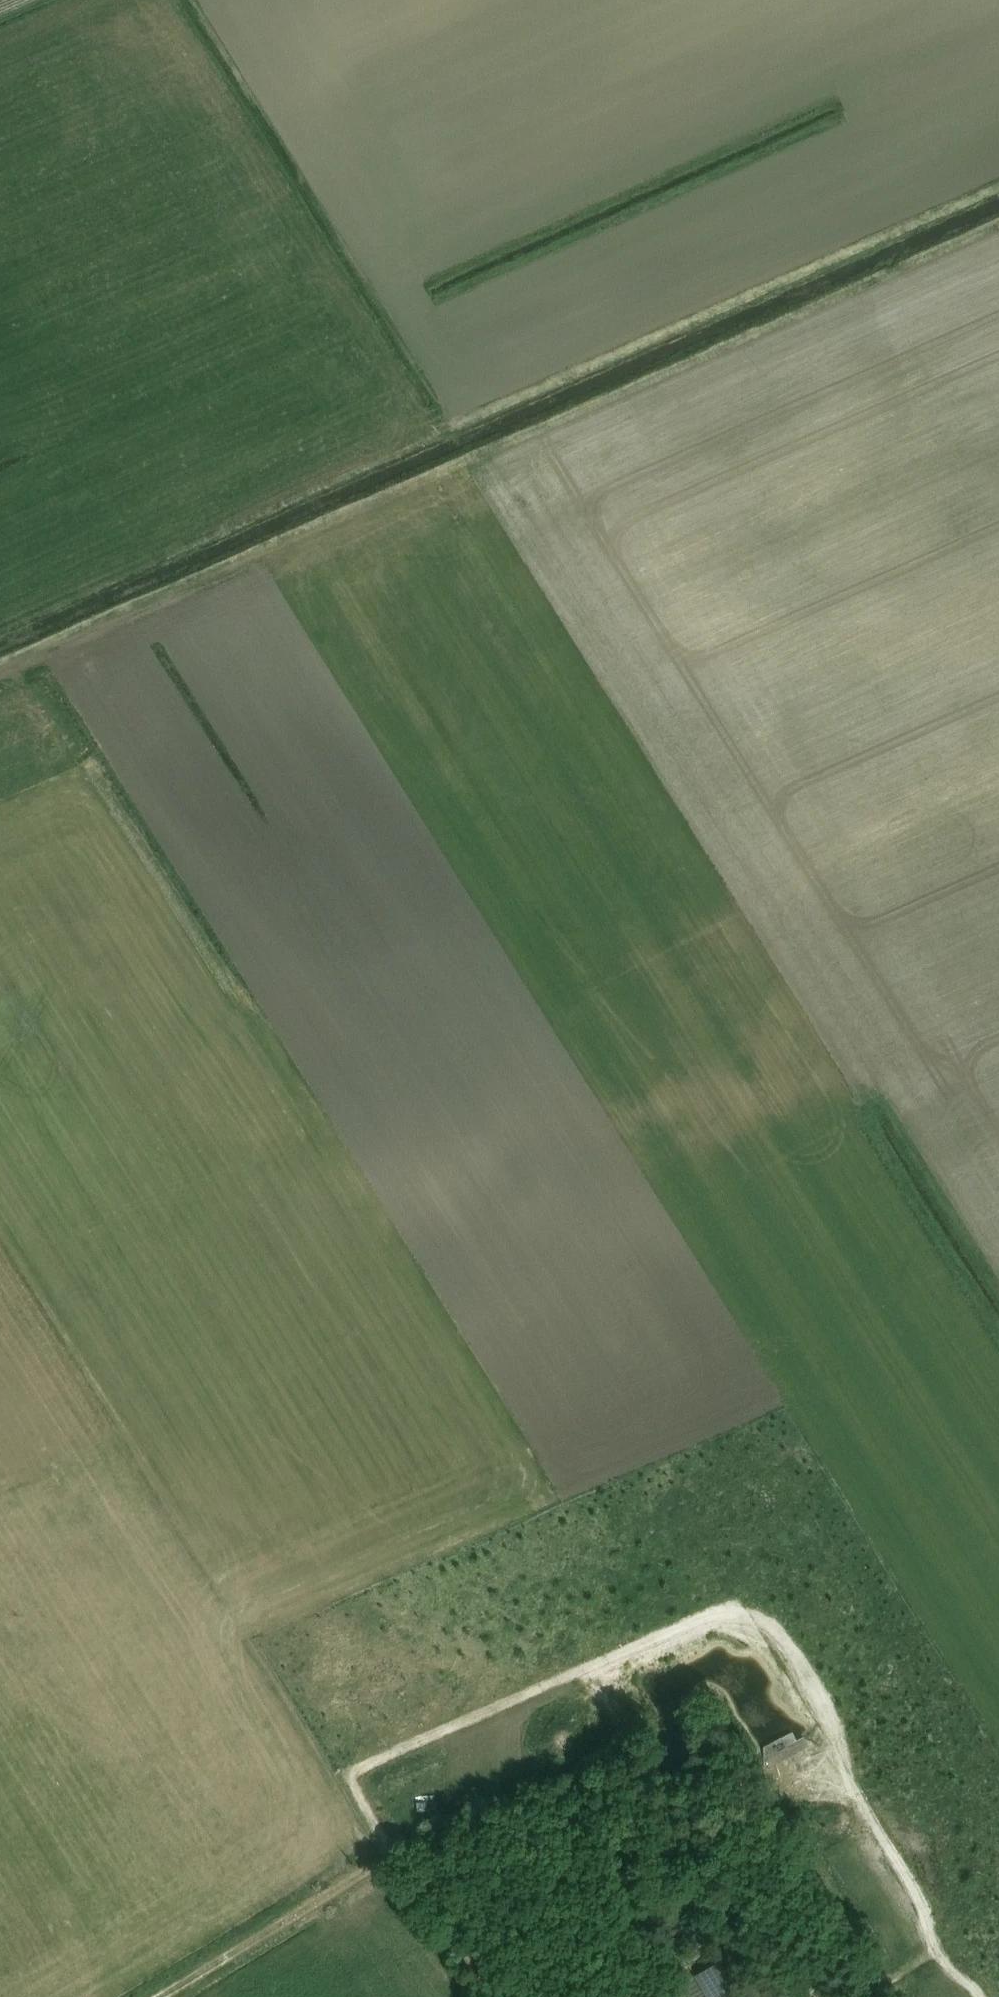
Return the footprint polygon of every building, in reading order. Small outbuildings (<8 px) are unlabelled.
[(715,1996),(748,1996),(726,1961),(702,1976),(715,1996)]
